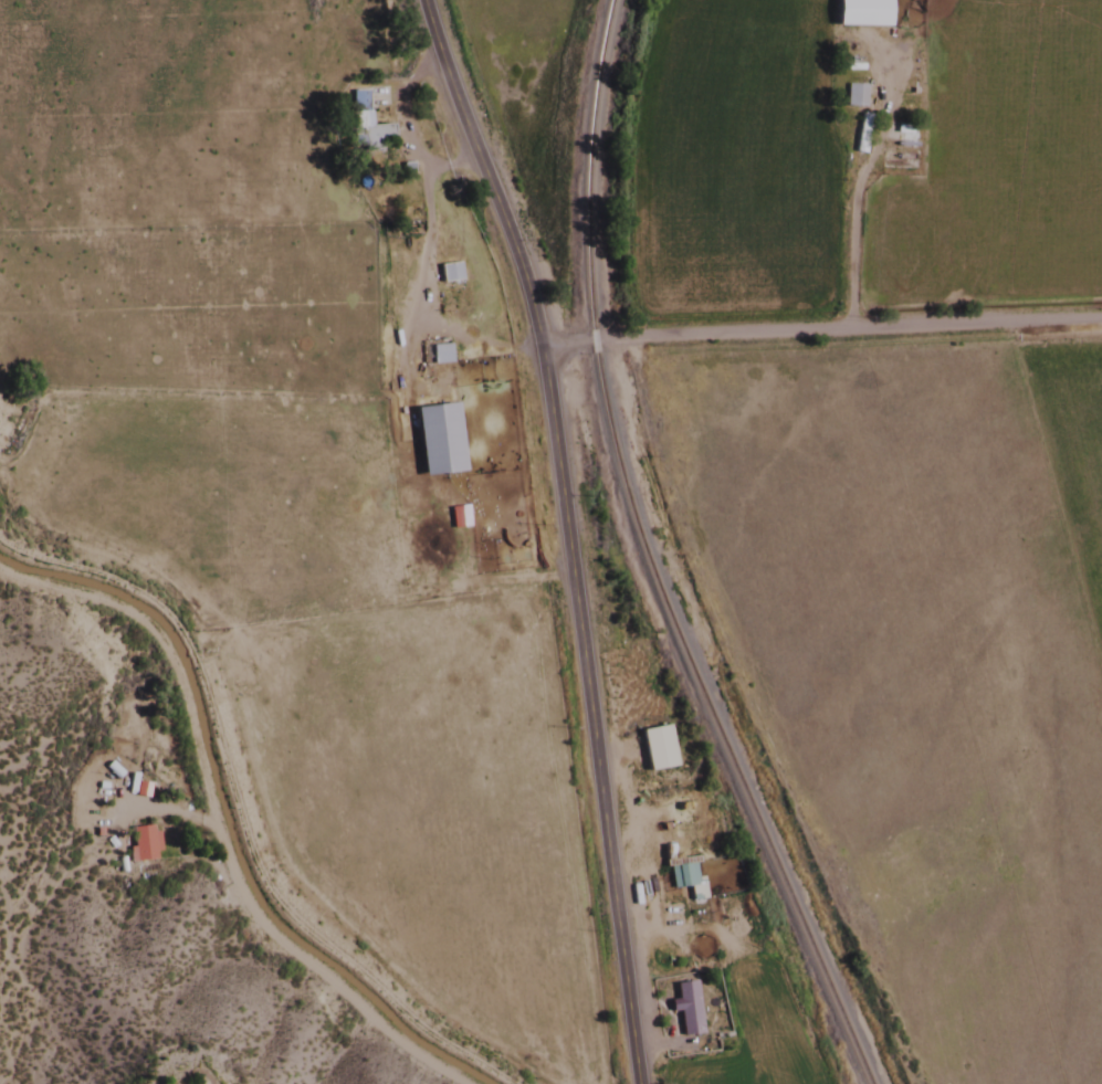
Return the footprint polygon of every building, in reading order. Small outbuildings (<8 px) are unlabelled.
[(833,28),(885,28),(885,0),(833,0),(833,28)] [(845,108),(863,108),(863,86),(845,85),(845,108)] [(388,107),(387,88),(349,91),(354,149),(395,146),(393,124),(370,126),(369,109),(388,107)] [(862,154),(870,117),(860,115),(852,152),(862,154)] [(459,280),(457,263),(437,266),(439,283),(459,280)] [(429,347),(431,366),(450,364),(448,345),(429,347)] [(419,476),(460,472),(453,403),(411,408),(419,476)] [(633,730),(642,773),(672,767),(663,725),(633,730)] [(146,824),(126,833),(132,846),(123,850),(131,866),(159,853),(146,824)] [(689,902),(704,899),(696,858),(666,863),(671,889),(687,886),(689,902)] [(680,1037),(700,1035),(693,982),(673,985),(675,1001),(667,1002),(669,1013),(677,1012),(680,1037)]
